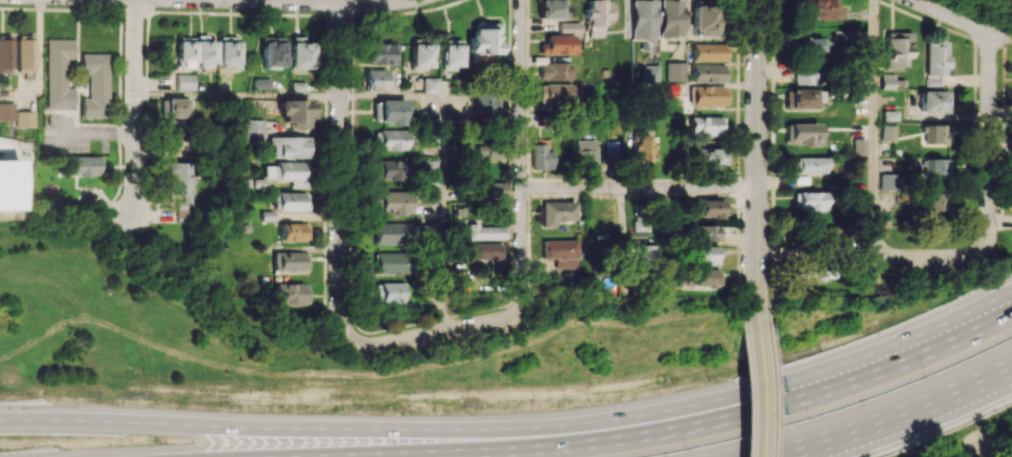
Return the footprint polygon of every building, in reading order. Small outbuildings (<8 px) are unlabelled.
[(538,19),(567,18),(567,0),(538,0),(538,19)] [(602,36),(602,20),(612,20),(612,3),(603,3),(603,0),(585,0),(585,18),(587,18),(588,36),(602,36)] [(632,0),(633,39),(656,39),(655,0),(635,0),(632,0)] [(660,37),(682,38),(683,0),(660,0),(660,37)] [(841,8),(835,7),(835,0),(795,0),(794,18),(841,19),(841,8)] [(693,35),(715,36),(716,6),(693,6),(693,35)] [(558,23),(559,33),(579,33),(579,22),(558,23)] [(497,24),(474,23),(474,30),(468,30),(467,53),(497,54),(497,24)] [(836,30),(836,42),(856,41),(856,29),(836,30)] [(909,67),(910,32),(886,32),(885,66),(909,67)] [(0,35),(0,73),(13,73),(12,35),(0,35)] [(33,71),(34,35),(18,35),(17,71),(33,71)] [(215,41),(207,41),(208,35),(197,35),(197,38),(177,38),(177,61),(179,61),(179,69),(197,69),(197,67),(214,67),(215,41)] [(542,55),(573,54),(572,35),(542,35),(542,55)] [(238,36),(218,37),(219,68),(239,67),(238,36)] [(824,37),(796,38),(797,54),(824,53),(824,37)] [(47,108),(74,108),(74,88),(68,88),(68,60),(75,60),(75,38),(48,38),(47,108)] [(282,38),(260,39),(261,68),(283,67),(282,38)] [(441,69),(461,68),(460,39),(441,39),(441,69)] [(947,41),(926,41),(927,87),(942,87),(942,75),(948,75),(947,41)] [(288,69),(312,69),(313,42),(289,42),(288,69)] [(397,65),(396,43),(364,44),(365,65),(397,65)] [(410,67),(432,67),(431,43),(410,44),(410,67)] [(693,61),(726,61),(726,43),(693,44),(693,61)] [(82,118),(108,118),(109,54),(82,53),(82,73),(89,74),(89,98),(82,97),(82,118)] [(472,65),(488,64),(488,54),(472,55),(472,65)] [(539,79),(569,80),(570,61),(551,61),(551,64),(540,64),(539,79)] [(685,62),(666,62),(667,81),(686,81),(685,62)] [(793,84),(814,85),(815,64),(794,62),(793,84)] [(692,81),(726,82),(726,65),(693,64),(692,81)] [(659,65),(644,65),(644,81),(659,81),(659,65)] [(390,91),(390,70),(365,70),(365,91),(390,91)] [(177,90),(194,91),(194,74),(177,73),(177,90)] [(882,89),(894,89),(894,74),(881,74),(882,89)] [(424,92),(438,92),(439,77),(424,77),(424,92)] [(269,79),(253,79),(253,88),(268,89),(269,79)] [(540,103),(575,104),(575,84),(540,84),(540,103)] [(693,87),(693,106),(726,106),(726,86),(693,87)] [(819,90),(786,89),(786,108),(819,109),(819,90)] [(950,90),(920,91),(921,113),(951,113),(950,90)] [(475,117),(497,116),(496,94),(474,95),(475,117)] [(190,99),(162,98),(161,117),(190,118),(190,99)] [(310,101),(280,100),(280,122),(291,123),(291,127),(310,128),(310,101)] [(407,124),(406,100),(379,100),(380,124),(407,124)] [(14,120),(15,103),(0,102),(0,120),(14,120)] [(34,112),(16,111),(16,127),(34,127),(34,112)] [(883,120),(897,120),(897,111),(884,111),(883,120)] [(723,117),(691,117),(691,137),(723,137),(723,117)] [(263,119),(244,120),(244,142),(264,142),(263,119)] [(818,124),(786,123),(785,145),(818,145),(818,124)] [(894,141),(895,125),(881,125),(880,140),(894,141)] [(925,144),(951,143),(951,125),(925,125),(925,144)] [(408,149),(408,130),(375,131),(375,150),(408,149)] [(635,170),(651,169),(650,135),(634,135),(635,170)] [(310,136),(271,137),(271,158),(310,158),(310,136)] [(866,138),(853,139),(854,155),(866,155),(866,138)] [(596,140),(576,140),(577,169),(597,168),(596,140)] [(619,155),(618,141),(606,142),(606,155),(619,155)] [(474,158),(496,159),(496,143),(475,142),(474,158)] [(546,151),(546,144),(532,144),(532,170),(552,170),(552,151),(546,151)] [(733,158),(733,152),(727,152),(727,149),(697,148),(697,164),(726,165),(726,158),(733,158)] [(19,213),(0,213),(0,156),(18,156),(19,213)] [(65,156),(66,176),(102,175),(101,156),(65,156)] [(793,174),(828,173),(827,157),(793,158),(793,174)] [(923,178),(949,177),(949,158),(922,159),(923,178)] [(373,179),(407,180),(408,161),(373,160),(373,179)] [(177,216),(193,216),(194,173),(193,173),(193,162),(170,162),(169,196),(177,196),(177,216)] [(264,165),(264,179),(257,179),(257,187),(268,187),(268,180),(290,180),(290,188),(307,188),(307,162),(276,162),(276,165),(264,165)] [(880,190),(896,190),(896,173),(880,173),(880,190)] [(504,197),(504,183),(475,184),(475,198),(504,197)] [(277,210),(308,211),(309,192),(277,191),(277,210)] [(411,214),(412,192),(376,191),(376,213),(411,214)] [(824,211),(824,192),(794,192),(794,208),(805,207),(805,211),(824,211)] [(941,213),(941,193),(923,193),(922,212),(941,213)] [(653,197),(654,209),(668,209),(667,196),(653,197)] [(724,217),(724,200),(694,200),(694,217),(724,217)] [(575,220),(574,201),(541,202),(542,228),(554,227),(554,221),(575,220)] [(274,221),(274,211),(261,211),(261,220),(274,221)] [(632,221),(633,236),(646,236),(645,220),(632,221)] [(309,241),(310,224),(281,223),(280,241),(309,241)] [(375,244),(411,243),(410,223),(375,223),(375,244)] [(502,226),(466,225),(466,239),(502,240),(502,226)] [(717,225),(691,226),(691,241),(717,240),(717,225)] [(836,242),(836,228),(820,227),(819,242),(836,242)] [(542,240),(542,259),(554,258),(554,268),(575,268),(575,240),(542,240)] [(467,260),(501,261),(502,243),(467,243),(467,260)] [(652,245),(634,245),(634,264),(652,263),(652,245)] [(716,246),(690,247),(690,264),(716,264),(716,246)] [(273,253),(274,271),(309,270),(309,252),(273,253)] [(376,252),(376,274),(409,274),(409,253),(376,252)] [(800,281),(836,279),(835,265),(799,267),(800,281)] [(676,285),(703,286),(703,289),(717,289),(717,270),(685,269),(685,275),(676,274),(676,285)] [(377,302),(407,302),(407,282),(376,283),(377,302)] [(275,284),(276,305),(309,304),(309,284),(275,284)]
